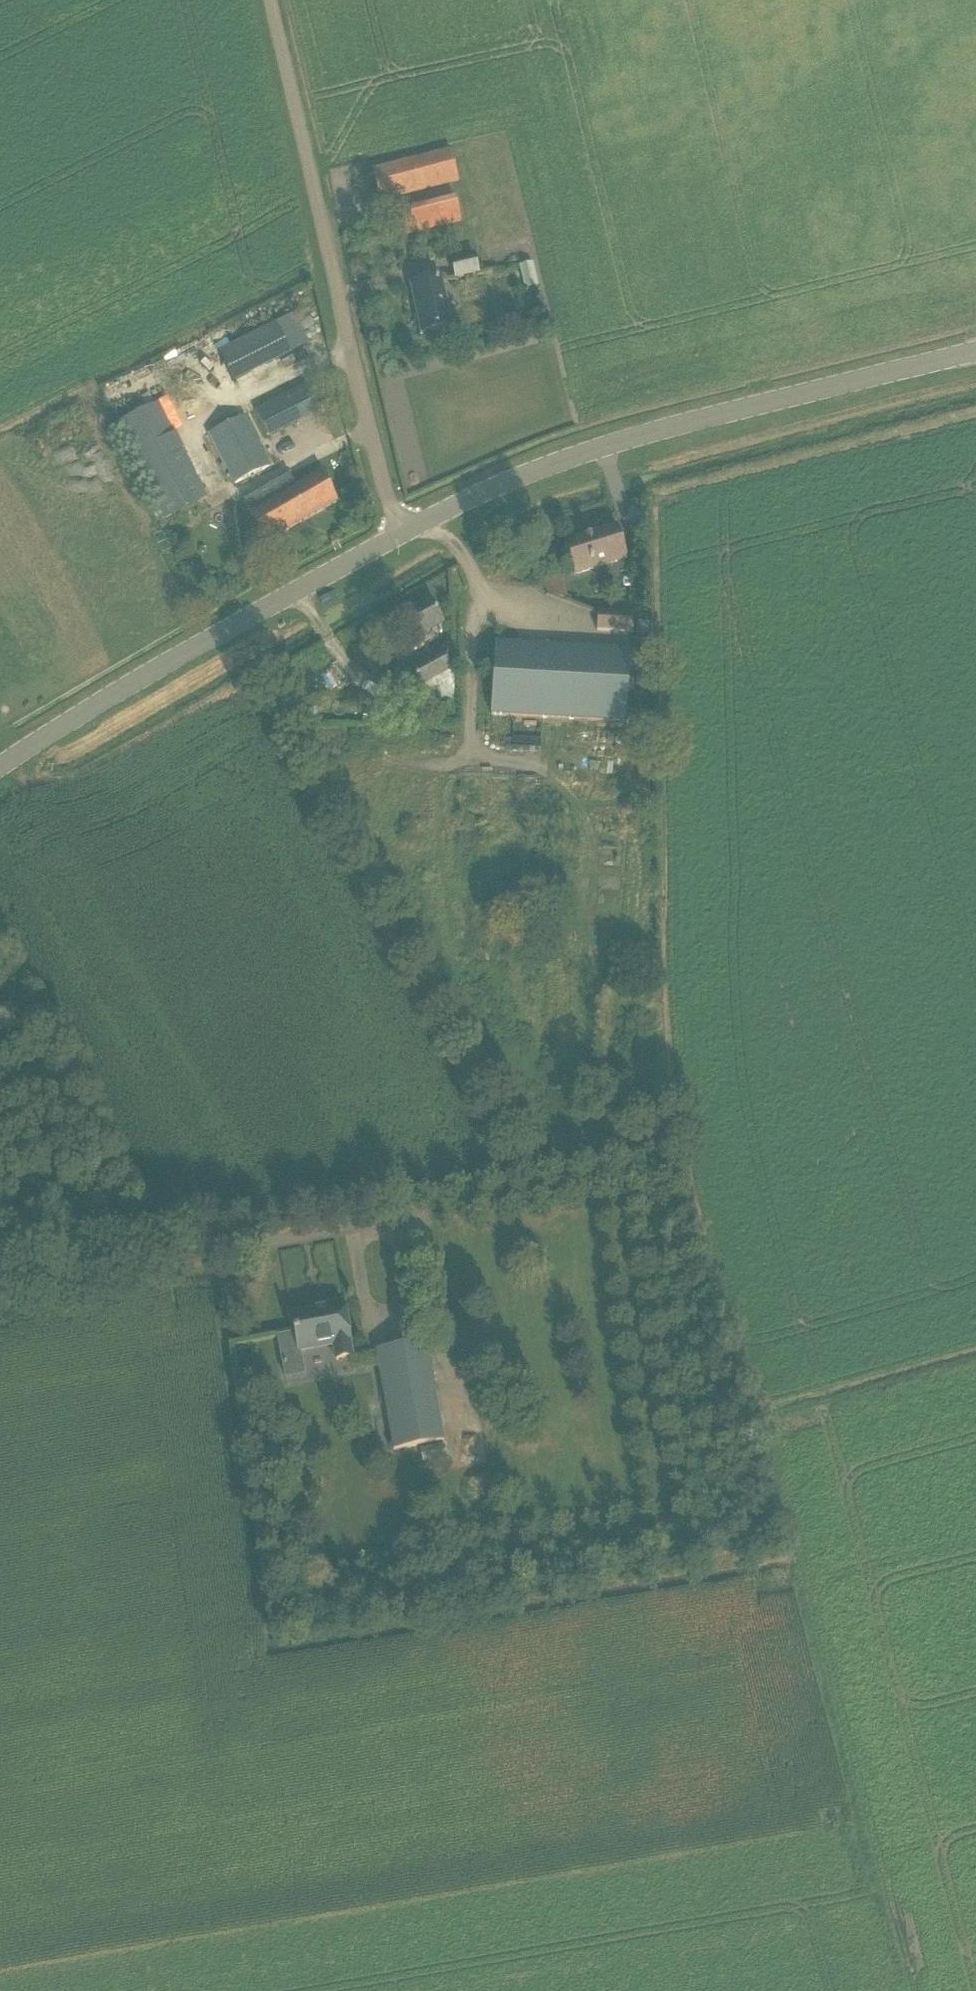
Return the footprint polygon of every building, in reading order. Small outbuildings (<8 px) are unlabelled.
[(372,170),(380,201),(459,182),(451,151),(372,170)] [(399,213),(405,235),(461,220),(455,198),(399,213)] [(450,259),(455,278),(480,272),(475,253),(450,259)] [(411,285),(420,334),(451,328),(442,279),(411,285)] [(445,284),(448,305),(457,304),(455,283),(445,284)] [(232,381),(309,347),(294,314),(218,348),(232,381)] [(254,411),(268,437),(320,411),(306,384),(254,411)] [(117,426),(106,431),(113,443),(123,438),(157,502),(160,508),(153,512),(159,523),(166,519),(207,498),(198,480),(176,439),(158,404),(117,426)] [(210,433),(235,483),(268,466),(243,416),(210,433)] [(228,471),(221,474),(226,483),(232,480),(228,471)] [(244,502),(266,542),(336,502),(320,474),(295,488),(289,477),(244,502)] [(569,558),(574,575),(627,558),(617,525),(564,542),(566,546),(562,549),(565,558),(569,558)] [(395,619),(414,653),(424,647),(418,636),(443,623),(430,600),(395,619)] [(596,630),(633,633),(634,615),(598,612),(596,630)] [(491,715),(625,722),(629,650),(495,643),(491,715)] [(412,671),(422,689),(451,671),(441,653),(412,671)] [(330,1340),(333,1357),(352,1353),(342,1302),(326,1305),(326,1308),(291,1315),(297,1347),(330,1340)] [(380,1371),(394,1450),(444,1440),(430,1362),(427,1342),(376,1351),(380,1371)] [(444,1445),(421,1449),(423,1462),(446,1458),(444,1445)]
